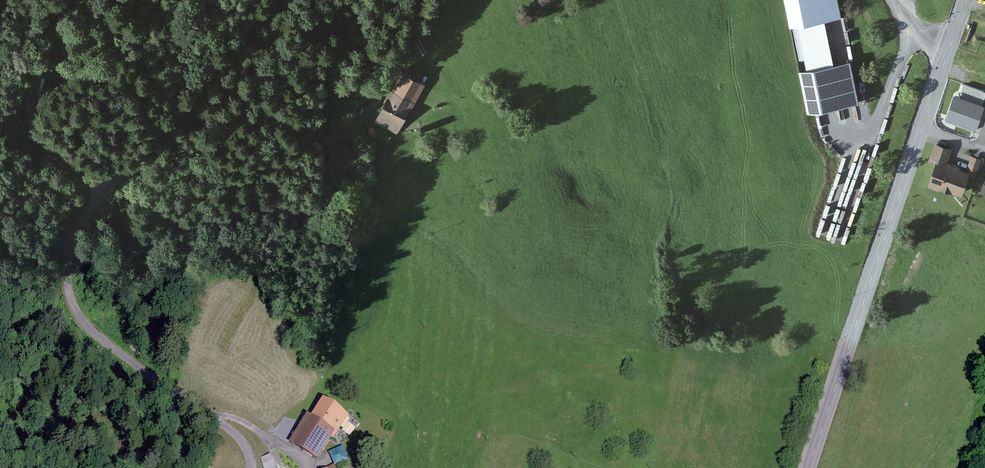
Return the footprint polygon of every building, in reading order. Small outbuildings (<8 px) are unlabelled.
[(841,15),(838,0),(784,0),(789,25),(841,15)] [(807,111),(859,101),(850,58),(798,68),(807,111)] [(378,117),(399,129),(424,84),(404,72),(378,117)] [(951,94),(943,118),(974,130),(983,105),(951,94)] [(377,127),(367,127),(367,137),(376,137),(377,127)] [(932,170),(937,172),(947,175),(954,156),(939,150),(932,170)] [(974,161),(966,182),(971,184),(974,185),(982,164),(974,161)] [(937,172),(929,192),(963,204),(971,184),(966,182),(947,175),(937,172)] [(341,438),(354,420),(323,400),(311,419),(336,435),(341,438)] [(291,443),(318,461),(336,435),(311,419),(308,417),(291,443)] [(337,459),(349,454),(343,442),(332,447),(337,459)]
